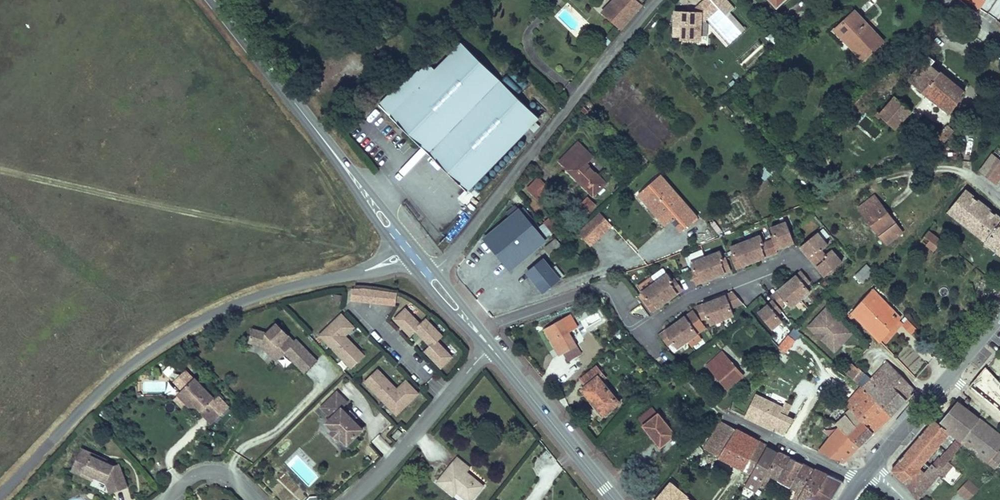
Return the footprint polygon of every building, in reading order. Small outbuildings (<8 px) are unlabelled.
[(603,12),(623,30),(645,5),(640,0),(639,0),(613,0),(603,12)] [(675,10),(674,37),(681,37),(681,40),(704,41),(704,22),(720,8),(727,15),(731,12),(736,7),(729,0),(704,0),(693,10),(675,10)] [(985,0),(961,0),(960,0),(980,10),(985,0)] [(887,41),(856,9),(834,29),(865,61),(887,41)] [(731,12),(727,15),(743,32),(746,29),(731,12)] [(463,42),(438,68),(430,61),(421,70),(420,70),(411,79),(410,78),(401,87),(400,86),(391,95),(389,94),(380,103),(470,190),(530,127),(536,132),(542,126),(537,121),(540,117),(463,42)] [(932,63),(927,60),(918,72),(920,73),(908,87),(947,116),(963,97),(947,84),(937,77),(932,73),(936,67),(932,63)] [(723,105),(720,112),(730,117),(733,110),(723,105)] [(910,116),(895,105),(882,121),(880,119),(876,124),(880,128),(882,125),(895,135),(910,116)] [(951,137),(942,130),(926,150),(934,157),(951,137)] [(567,169),(579,156),(586,163),(593,156),(578,142),(559,162),(567,169)] [(579,156),(567,169),(595,195),(607,183),(586,163),(579,156)] [(995,187),(999,180),(999,164),(998,162),(985,179),(995,187)] [(661,174),(639,193),(661,218),(669,212),(674,218),(672,221),(681,231),(690,223),(692,225),(699,218),(661,174)] [(537,176),(526,188),(536,197),(547,184),(537,176)] [(999,253),(999,214),(967,188),(948,212),(999,253)] [(548,240),(521,207),(519,209),(515,205),(507,212),(510,216),(484,237),(511,270),(548,240)] [(877,206),(863,218),(890,252),(904,240),(877,206)] [(592,246),(613,226),(599,211),(577,231),(592,246)] [(669,212),(661,218),(667,225),(672,221),(674,218),(669,212)] [(555,234),(563,227),(555,218),(547,224),(555,234)] [(715,220),(709,223),(716,234),(722,231),(715,220)] [(761,238),(731,249),(736,272),(794,247),(785,225),(772,231),(771,238),(762,242),(761,238)] [(819,235),(800,250),(825,279),(844,263),(819,235)] [(927,249),(939,258),(948,247),(936,237),(927,249)] [(549,253),(561,247),(558,240),(546,245),(549,253)] [(721,252),(689,266),(697,288),(731,271),(721,252)] [(544,293),(562,278),(554,267),(545,257),(527,272),(544,293)] [(557,265),(554,267),(562,278),(565,276),(557,265)] [(800,271),(771,295),(773,301),(769,305),(759,314),(772,335),(784,325),(779,318),(783,305),(791,313),(813,295),(808,285),(812,283),(800,271)] [(871,272),(860,282),(867,290),(878,279),(871,272)] [(666,276),(638,294),(652,315),(684,291),(675,280),(672,282),(666,276)] [(400,305),(401,292),(369,288),(356,289),(355,301),(400,305)] [(732,292),(698,305),(701,316),(701,322),(707,320),(710,327),(734,319),(733,310),(737,307),(732,292)] [(332,303),(341,305),(342,294),(333,293),(332,303)] [(863,314),(858,320),(886,348),(906,329),(908,327),(876,296),(863,314)] [(457,356),(442,341),(447,335),(431,319),(426,325),(410,309),(400,320),(416,336),(421,330),(436,346),(431,351),(447,367),(457,356)] [(693,312),(658,334),(668,349),(674,346),(679,352),(688,345),(693,350),(704,341),(700,336),(708,330),(701,322),(693,312)] [(858,339),(832,313),(813,332),(820,339),(822,337),(834,350),(839,346),(843,345),(848,350),(858,339)] [(575,321),(571,314),(545,329),(560,356),(564,354),(568,361),(582,353),(567,325),(575,321)] [(369,356),(350,337),(359,328),(346,316),(325,337),(357,369),(369,356)] [(299,343),(297,346),(279,328),(269,338),(254,334),(251,346),(264,350),(273,358),(277,354),(283,360),(287,356),(297,366),(309,353),(299,343)] [(924,336),(916,328),(911,334),(919,342),(924,336)] [(890,353),(910,333),(906,329),(886,348),(890,353)] [(834,350),(822,337),(820,339),(839,359),(848,350),(843,345),(839,346),(834,350)] [(745,375),(723,351),(707,365),(729,390),(745,375)] [(320,364),(309,353),(297,366),(308,376),(320,364)] [(283,360),(277,354),(273,358),(279,364),(283,360)] [(854,363),(844,376),(859,389),(869,378),(854,363)] [(970,386),(999,412),(999,378),(988,365),(970,386)] [(893,367),(881,378),(910,404),(916,398),(920,394),(918,390),(893,367)] [(174,382),(180,376),(175,370),(167,378),(168,379),(168,380),(169,381),(169,382),(170,382),(171,382),(171,383),(172,383),(173,383),(174,382)] [(599,370),(583,383),(589,390),(599,382),(603,386),(608,382),(599,370)] [(403,390),(383,371),(371,383),(403,415),(424,394),(412,381),(403,390)] [(220,427),(234,411),(222,399),(219,402),(199,383),(198,384),(189,376),(179,387),(187,395),(183,400),(184,401),(196,412),(202,411),(207,416),(208,415),(220,427)] [(881,378),(876,383),(906,408),(910,404),(881,378)] [(599,382),(589,390),(584,394),(596,408),(598,407),(607,419),(620,408),(603,386),(599,382)] [(876,383),(865,395),(895,418),(906,408),(876,383)] [(757,393),(745,417),(784,435),(796,419),(788,415),(793,405),(786,402),(784,406),(757,393)] [(865,395),(852,410),(858,415),(876,437),(895,418),(865,395)] [(353,406),(342,396),(327,411),(338,422),(333,427),(338,432),(346,440),(354,447),(361,439),(369,431),(359,422),(354,416),(348,411),(353,406)] [(999,450),(999,448),(999,432),(958,400),(940,423),(935,419),(892,470),(907,485),(919,499),(920,499),(936,481),(950,463),(949,462),(964,443),(989,462),(999,450)] [(196,412),(184,401),(180,405),(191,416),(196,412)] [(652,407),(638,418),(643,425),(658,413),(652,407)] [(658,413),(643,425),(661,448),(678,435),(660,412),(658,413)] [(362,419),(356,414),(354,416),(359,422),(362,419)] [(876,437),(858,415),(822,457),(845,468),(876,437)] [(701,448),(751,475),(766,449),(768,446),(768,445),(737,428),(736,429),(719,420),(701,448)] [(402,433),(395,427),(386,437),(393,443),(402,433)] [(346,440),(338,432),(334,436),(342,444),(346,440)] [(367,445),(361,439),(354,447),(360,453),(367,445)] [(765,478),(779,452),(771,447),(769,451),(766,449),(751,475),(746,486),(757,492),(765,478)] [(779,452),(765,478),(769,481),(772,477),(802,494),(816,469),(780,450),(779,452)] [(989,462),(997,468),(999,464),(999,451),(999,450),(989,462)] [(457,456),(436,482),(449,492),(455,484),(461,488),(459,490),(471,499),(473,499),(485,485),(468,471),(471,467),(457,456)] [(89,457),(86,462),(98,466),(100,461),(89,457)] [(126,470),(120,473),(114,470),(107,468),(109,464),(100,461),(98,466),(86,462),(82,474),(93,478),(91,482),(102,487),(113,491),(118,493),(120,499),(126,499),(137,495),(126,470)] [(944,478),(953,483),(960,472),(951,467),(944,478)] [(816,469),(802,494),(798,499),(810,499),(812,499),(814,499),(829,474),(817,468),(816,469)] [(93,478),(82,474),(79,481),(100,490),(102,487),(91,482),(93,478)] [(814,499),(833,499),(844,481),(829,474),(814,499)] [(968,479),(956,493),(965,499),(969,499),(979,488),(968,479)] [(672,481),(656,499),(692,499),(691,499),(692,498),(672,481)] [(455,484),(449,492),(455,497),(458,493),(466,499),(471,499),(459,490),(461,488),(455,484)]
